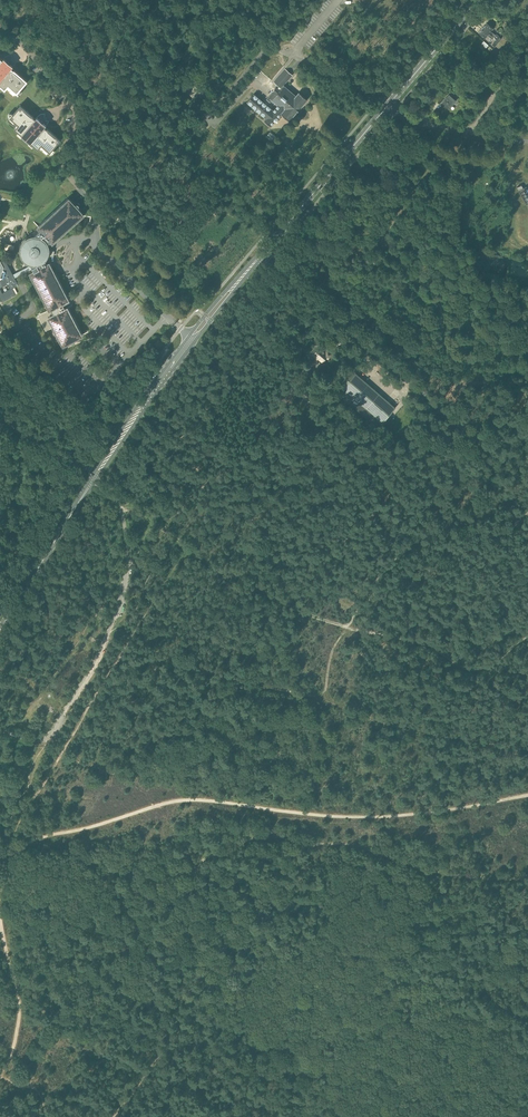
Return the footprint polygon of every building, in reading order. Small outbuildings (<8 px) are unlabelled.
[(487,23),(479,33),(485,38),(487,35),(493,39),(494,38),(496,40),(494,42),(495,43),(493,45),(495,47),(496,46),(497,44),(501,39),(499,37),(496,35),(491,31),(493,28),(487,23)] [(496,46),(500,50),(508,41),(503,37),(496,46)] [(14,65),(15,65),(15,64),(15,63),(16,62),(12,62),(12,61),(12,60),(12,59),(11,59),(10,59),(9,59),(8,59),(5,57),(4,58),(2,60),(0,58),(0,85),(1,87),(5,89),(13,97),(17,93),(19,90),(21,91),(23,87),(22,86),(26,82),(27,81),(14,70),(12,68),(13,66),(14,65)] [(274,58),(262,72),(272,81),(284,66),(274,58)] [(259,117),(261,114),(267,119),(265,122),(271,127),(281,114),(290,121),(308,100),(299,92),(296,96),(284,86),(293,75),(285,69),(274,82),(281,89),(279,91),(276,88),(273,91),(273,92),(267,99),(270,102),(272,100),(278,106),(274,111),(254,94),(247,103),(259,113),(257,116),(259,117)] [(455,93),(452,91),(449,95),(443,102),(449,108),(455,100),(451,97),(455,93)] [(191,101),(182,92),(177,97),(186,105),(191,101)] [(47,125),(47,124),(48,124),(48,123),(49,123),(49,122),(49,121),(46,121),(46,120),(46,119),(45,119),(45,118),(44,118),(43,118),(42,118),(41,118),(39,116),(37,117),(36,119),(33,117),(21,106),(20,107),(14,114),(11,117),(7,122),(16,129),(19,132),(24,136),(30,142),(35,146),(38,148),(47,156),(51,152),(53,149),(54,150),(57,146),(56,145),(60,141),(60,140),(48,129),(45,127),(47,125)] [(267,138),(272,142),(276,137),(270,133),(267,138)] [(516,188),(526,206),(527,205),(527,191),(526,187),(523,189),(521,186),(516,188)] [(22,246),(21,250),(22,253),(23,257),(24,259),(28,262),(30,263),(31,265),(13,274),(5,260),(0,263),(0,288),(7,284),(10,289),(3,293),(0,288),(0,297),(2,302),(16,294),(15,295),(12,289),(19,285),(15,278),(33,268),(34,272),(30,274),(48,310),(41,314),(40,313),(37,314),(38,316),(37,316),(38,316),(36,317),(38,320),(39,319),(46,332),(53,328),(63,347),(71,343),(72,343),(73,344),(74,343),(75,343),(75,342),(75,341),(83,336),(69,308),(73,306),(69,299),(50,263),(47,265),(45,259),(46,257),(47,255),(48,255),(49,255),(50,251),(48,251),(48,250),(48,248),(47,245),(52,241),(54,244),(84,216),(77,209),(78,208),(79,207),(79,206),(79,205),(78,204),(77,204),(76,205),(75,206),(68,199),(38,226),(42,230),(34,237),(33,237),(28,239),(26,240),(23,244),(22,246)] [(112,211),(102,211),(102,223),(112,223),(112,211)] [(344,350),(339,356),(344,360),(348,354),(349,355),(354,349),(353,349),(356,346),(350,342),(348,345),(347,344),(343,350),(344,350)] [(314,354),(313,355),(317,359),(318,358),(322,361),(326,357),(328,359),(332,354),(327,350),(325,352),(319,347),(314,354)] [(395,407),(354,372),(341,386),(347,391),(342,397),(378,428),(395,407)]
